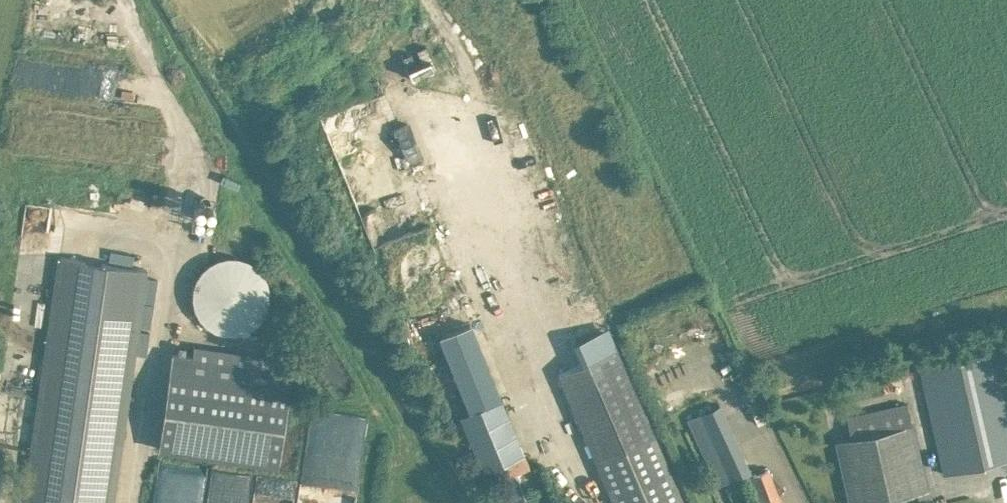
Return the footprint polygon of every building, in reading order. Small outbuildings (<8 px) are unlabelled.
[(414,76),(437,67),(429,48),(407,57),(414,76)] [(410,121),(397,126),(411,158),(423,153),(410,121)] [(157,159),(158,131),(102,129),(101,157),(157,159)] [(148,269),(61,256),(24,502),(113,502),(148,269)] [(250,261),(242,257),(233,256),(224,256),(215,259),(208,263),(202,268),(198,274),(195,280),(193,288),(192,297),(194,306),(198,314),(204,321),(210,327),(218,330),(225,332),(232,332),(240,331),(247,329),(255,324),(261,317),(266,309),(268,301),(269,292),(268,285),(266,278),(262,272),(257,266),(250,261)] [(473,322),(440,335),(470,409),(501,396),(502,395),(473,322)] [(617,347),(559,372),(615,502),(685,502),(617,347)] [(921,367),(945,473),(1006,458),(1006,386),(999,349),(921,367)] [(279,466),(294,371),(173,353),(159,448),(279,466)] [(458,414),(482,470),(495,464),(524,452),(501,396),(470,409),(458,414)] [(873,501),(928,489),(908,403),(846,417),(851,436),(836,439),(850,502),(873,502),(873,501)] [(309,473),(364,474),(366,412),(310,411),(309,473)] [(732,427),(703,440),(714,467),(710,469),(717,483),(750,469),(732,427)] [(501,478),(530,466),(524,452),(495,464),(501,478)] [(206,474),(164,464),(154,502),(199,502),(206,474)] [(777,491),(784,486),(770,467),(751,474),(761,502),(782,502),(777,491)] [(296,478),(217,470),(216,486),(255,491),(253,502),(293,502),(296,478)]
